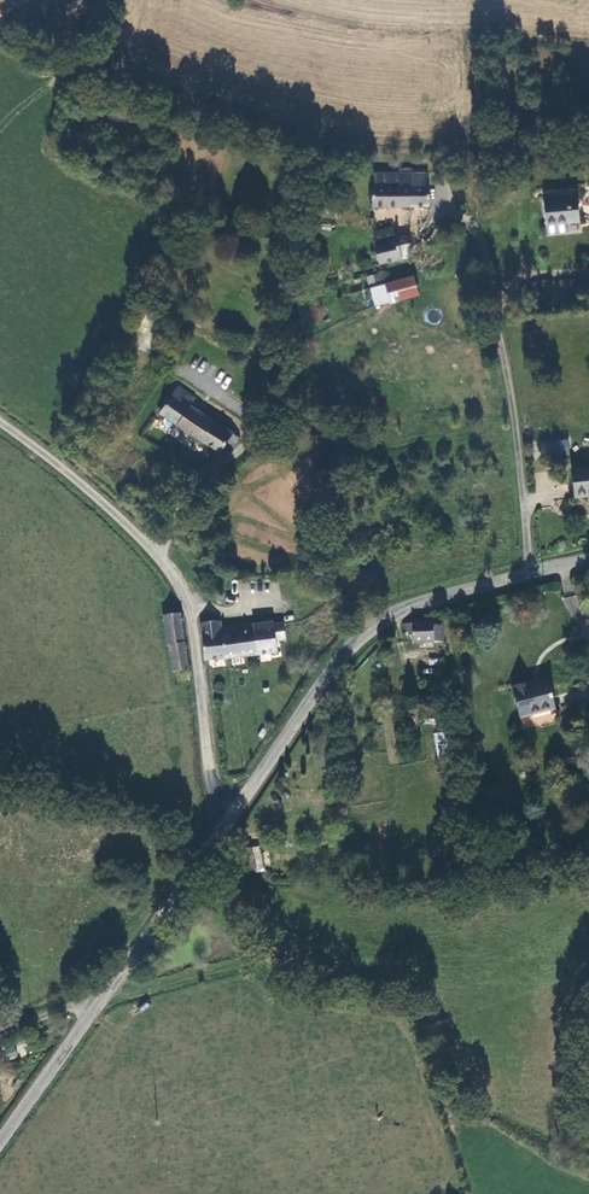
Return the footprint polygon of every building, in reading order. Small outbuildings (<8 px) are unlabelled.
[(373,174),(373,206),(431,205),(431,183),(428,183),(427,173),(411,173),(411,174),(373,174)] [(546,237),(579,234),(577,207),(544,210),(546,237)] [(373,231),(374,238),(379,263),(411,257),(408,242),(396,245),(392,227),(373,231)] [(384,272),(373,275),(375,281),(386,278),(384,272)] [(413,276),(370,288),(376,305),(418,294),(413,276)] [(178,386),(174,392),(191,404),(195,397),(178,386)] [(240,437),(191,404),(174,392),(160,413),(178,423),(178,424),(193,435),(221,452),(227,442),(233,446),(240,437)] [(541,459),(569,456),(567,435),(539,438),(541,459)] [(572,470),(575,497),(588,496),(588,468),(572,470)] [(576,596),(565,597),(566,614),(577,613),(576,596)] [(168,645),(172,672),(188,670),(181,614),(163,616),(167,646),(168,645)] [(219,634),(217,621),(200,623),(204,662),(222,661),(219,634)] [(412,633),(413,643),(444,642),(443,624),(434,624),(434,623),(403,624),(403,632),(412,633)] [(253,633),(255,657),(276,655),(275,643),(285,642),(283,624),(252,629),(253,633)] [(222,661),(255,657),(253,633),(235,635),(234,625),(221,626),(222,634),(219,634),(222,661)] [(511,686),(519,717),(552,709),(546,681),(528,686),(527,682),(511,686)] [(213,688),(214,690),(215,691),(216,691),(218,691),(219,691),(220,690),(221,688),(221,687),(221,685),(221,684),(220,683),(219,683),(217,682),(216,682),(214,683),(213,684),(213,685),(212,687),(213,688)] [(442,706),(451,705),(449,687),(440,689),(442,706)] [(435,735),(438,758),(460,754),(456,708),(443,708),(446,733),(435,735)] [(240,852),(245,869),(245,871),(263,868),(259,847),(240,852)] [(348,883),(348,876),(330,875),(329,882),(348,883)] [(8,1059),(17,1057),(14,1047),(5,1050),(8,1059)]
